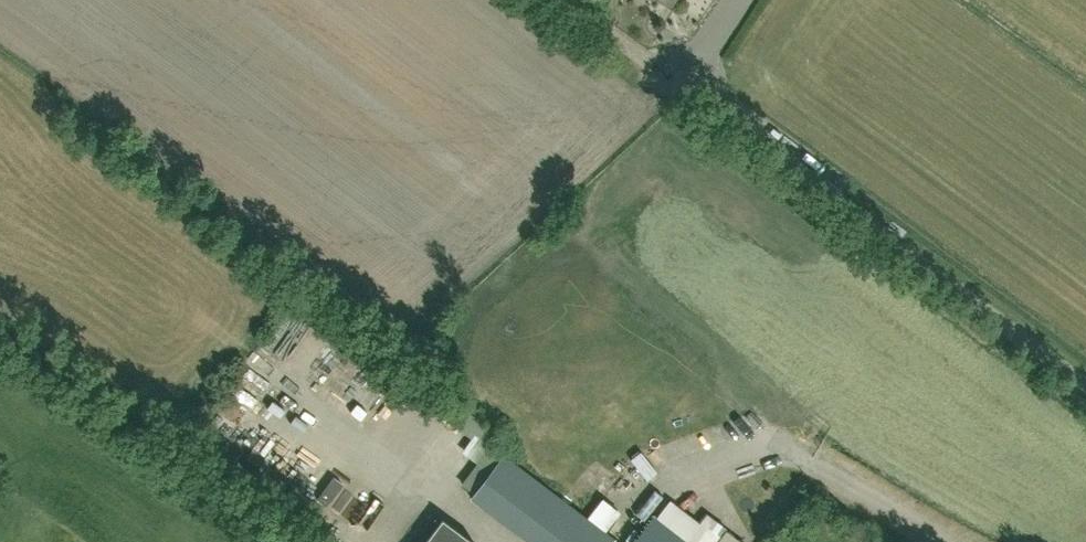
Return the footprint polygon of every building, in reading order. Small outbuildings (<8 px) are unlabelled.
[(332,448),(337,441),(317,428),(313,436),(332,448)] [(615,539),(504,455),(473,498),(531,541),(613,541),(615,539)] [(841,499),(859,509),(864,499),(847,489),(841,499)] [(735,530),(712,513),(705,523),(676,501),(662,519),(692,541),(725,541),(735,530)] [(654,514),(634,541),(691,541),(654,514)]
